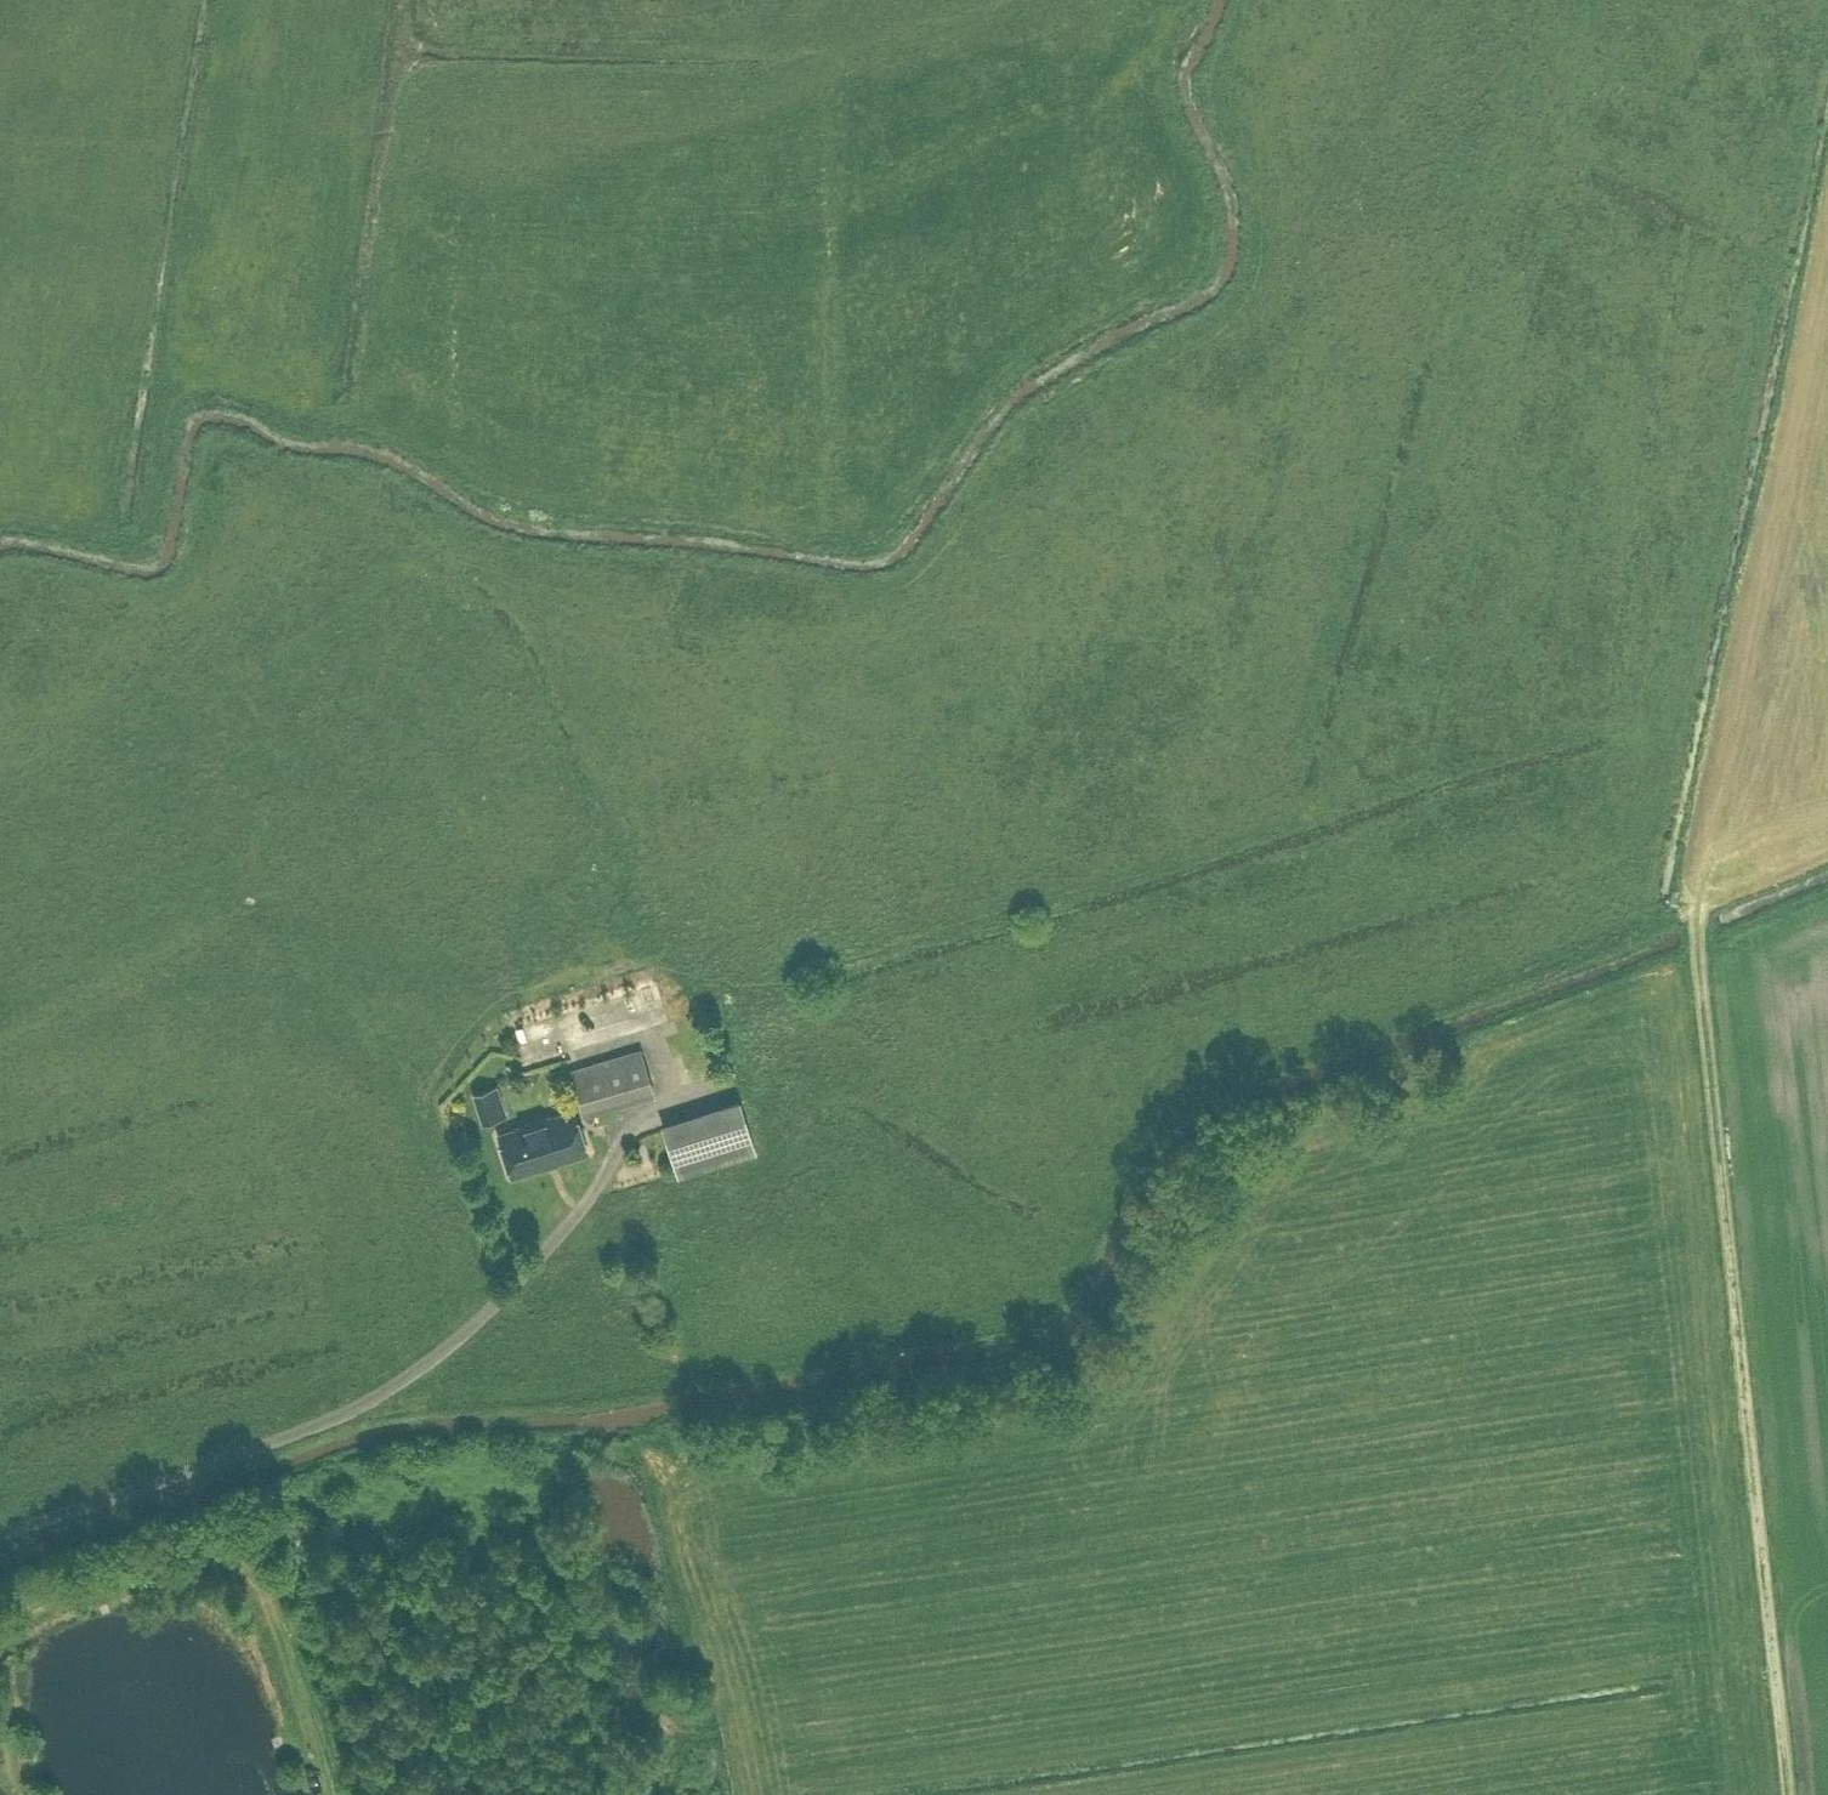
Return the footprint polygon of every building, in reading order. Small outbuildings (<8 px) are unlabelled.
[(650,1091),(639,1049),(569,1071),(582,1114),(650,1091)] [(494,1087),(476,1093),(485,1120),(502,1115),(494,1087)] [(753,1148),(738,1100),(662,1125),(677,1172),(753,1148)] [(547,1116),(535,1120),(520,1125),(521,1127),(499,1134),(512,1174),(548,1162),(587,1150),(574,1110),(548,1118),(547,1116)]
